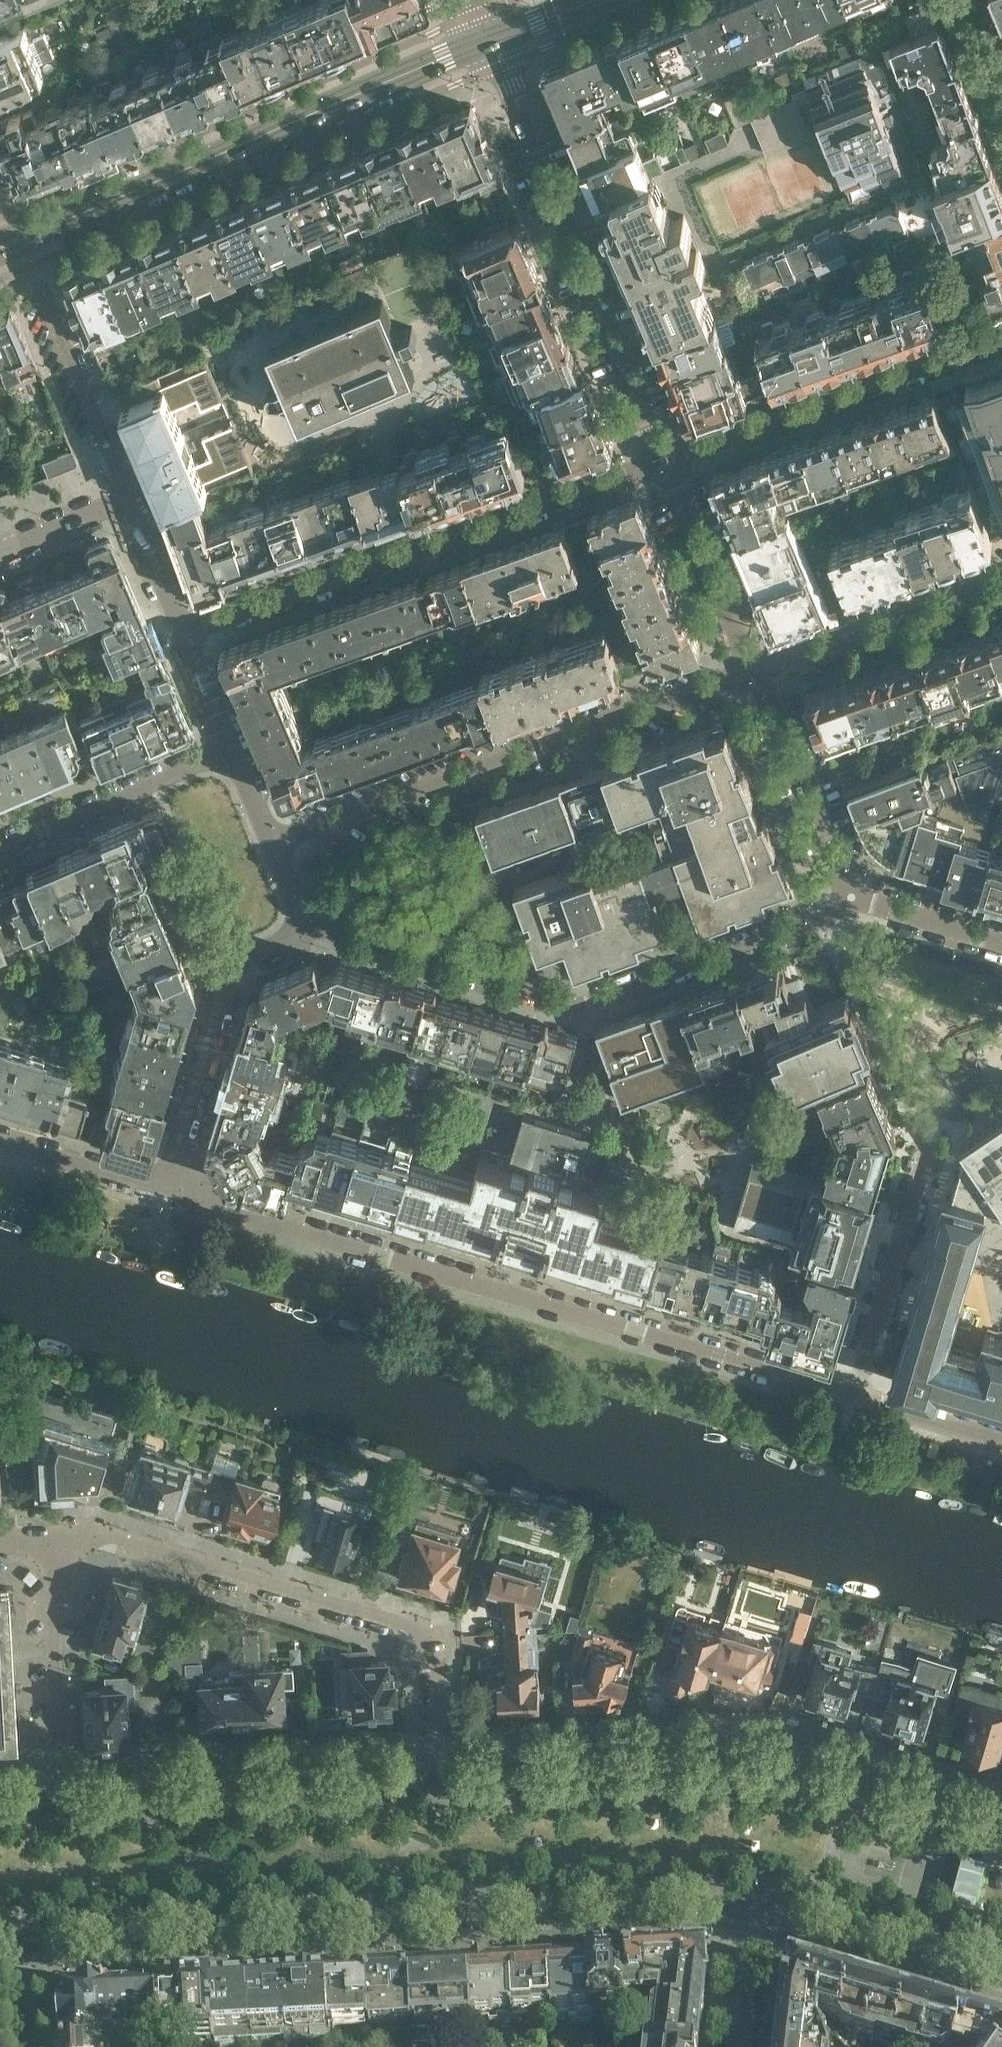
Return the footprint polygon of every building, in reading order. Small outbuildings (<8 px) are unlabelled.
[(4,8),(5,9),(27,0),(1,0),(4,8)] [(319,0),(309,0),(310,1),(304,4),(303,0),(286,8),(309,63),(340,49),(319,0)] [(355,0),(319,0),(340,49),(370,36),(355,0)] [(427,0),(355,0),(370,36),(431,10),(427,0)] [(723,0),(710,0),(688,9),(712,66),(729,59),(726,54),(743,47),(723,0)] [(766,0),(723,0),(743,47),(745,52),(765,44),(763,39),(780,32),(766,0)] [(811,0),(766,0),(780,32),(799,23),(801,29),(820,21),(818,16),(811,0)] [(850,0),(811,0),(818,16),(835,8),(838,15),(853,8),(850,0)] [(853,8),(869,2),(868,0),(850,0),(853,8)] [(309,63),(286,8),(269,15),(270,18),(264,20),(259,10),(251,13),(278,76),(309,63)] [(712,66),(688,9),(654,24),(675,75),(695,67),(697,72),(712,66)] [(278,76),(251,13),(244,17),(248,27),(242,29),(241,26),(225,33),(225,35),(247,89),(278,76)] [(992,160),(977,119),(978,118),(957,62),(956,62),(940,22),(912,32),(885,44),(885,45),(881,46),(883,51),(884,51),(885,53),(895,49),(900,61),(904,70),(911,69),(914,77),(923,74),(924,76),(929,74),(936,94),(949,128),(944,130),(945,132),(936,135),(939,143),(932,148),(936,157),(935,157),(940,169),(930,173),(930,171),(929,172),(932,181),(934,181),(935,183),(992,160)] [(675,75),(654,24),(620,38),(643,92),(676,78),(675,75)] [(49,47),(44,35),(30,41),(24,27),(0,37),(0,68),(49,47)] [(885,44),(882,37),(876,34),(867,37),(872,50),(881,46),(885,45),(885,44)] [(247,89),(225,35),(211,41),(210,37),(200,41),(203,49),(195,53),(215,102),(247,89)] [(872,50),(867,37),(858,41),(855,47),(858,55),(872,50)] [(643,92),(620,38),(586,53),(605,96),(622,89),(625,95),(632,97),(643,92)] [(912,152),(899,119),(907,116),(903,105),(894,108),(886,87),(899,82),(895,71),(890,73),(883,51),(881,46),(872,50),(858,55),(814,73),(803,77),(847,189),(866,181),(866,183),(875,180),(879,190),(889,186),(893,197),(932,181),(929,172),(920,149),(912,152)] [(39,64),(54,58),(49,47),(0,68),(0,94),(16,87),(16,88),(44,76),(39,64)] [(215,102),(195,53),(193,48),(177,55),(176,52),(166,56),(170,64),(160,68),(181,117),(215,102)] [(605,96),(586,53),(543,71),(569,131),(606,116),(599,99),(605,96)] [(814,73),(810,65),(805,62),(794,66),(800,78),(803,77),(814,73)] [(181,117),(160,68),(159,64),(145,69),(143,65),(134,70),(137,77),(129,80),(150,130),(181,117)] [(800,78),(794,66),(787,69),(784,75),(787,83),(800,78)] [(150,130),(129,80),(128,76),(112,83),(111,80),(103,83),(106,90),(96,95),(117,144),(150,130)] [(16,88),(16,87),(0,94),(0,110),(22,100),(16,88)] [(744,102),(741,94),(735,90),(723,94),(729,108),(744,102)] [(117,144),(96,95),(95,91),(80,97),(78,93),(69,97),(73,105),(62,109),(83,158),(117,144)] [(810,136),(795,99),(753,117),(769,154),(810,136)] [(750,116),(744,102),(729,108),(735,122),(750,116)] [(83,158),(62,109),(61,105),(46,111),(47,115),(35,120),(30,107),(20,111),(26,124),(31,122),(51,172),(83,158)] [(502,179),(471,105),(452,113),(449,113),(448,113),(445,113),(444,113),(441,115),(440,116),(438,118),(437,120),(433,122),(458,179),(460,185),(478,178),(482,187),(502,179)] [(31,122),(26,124),(20,111),(0,120),(0,127),(24,184),(51,172),(31,122)] [(637,142),(631,128),(626,126),(617,130),(610,114),(606,116),(569,131),(585,163),(637,142)] [(458,179),(433,122),(415,129),(413,129),(412,128),(410,128),(408,129),(406,129),(405,130),(403,132),(401,133),(400,135),(397,137),(422,194),(458,179)] [(713,147),(731,140),(726,129),(708,135),(713,147)] [(422,194),(397,137),(378,145),(376,144),(374,144),(372,144),(369,145),(367,146),(366,147),(364,149),(363,151),(360,152),(385,210),(422,194)] [(710,276),(685,214),(671,220),(663,200),(652,173),(650,174),(637,142),(585,163),(609,222),(657,339),(716,315),(716,317),(759,300),(756,291),(744,263),(741,254),(732,258),(736,268),(732,270),(731,268),(710,276)] [(385,210),(360,152),(341,160),(336,159),(328,163),(326,167),(323,168),(348,226),(385,210)] [(992,160),(935,183),(973,280),(983,276),(994,307),(1001,305),(1001,186),(992,160)] [(348,226),(323,168),(304,176),(299,175),(291,178),(288,183),(286,184),(312,241),(348,226)] [(312,241),(286,184),(267,192),(262,191),(254,194),(252,199),(249,200),(274,258),(312,241)] [(274,258),(249,200),(230,208),(225,207),(217,210),(214,215),(212,216),(238,273),(274,258)] [(909,232),(897,202),(871,213),(872,215),(867,217),(879,243),(880,245),(909,232)] [(879,243),(867,217),(866,213),(840,225),(841,226),(836,228),(848,255),(849,256),(879,243)] [(238,273),(212,216),(193,224),(188,222),(180,226),(177,230),(175,231),(200,289),(238,273)] [(532,258),(523,237),(517,222),(452,249),(468,285),(532,258)] [(848,255),(836,228),(835,225),(809,236),(810,238),(806,240),(818,266),(818,268),(848,255)] [(200,289),(175,231),(156,239),(153,239),(151,239),(150,239),(148,239),(147,240),(145,241),(143,243),(142,244),(141,246),(139,247),(164,305),(200,289)] [(818,266),(806,240),(804,236),(779,248),(779,249),(775,251),(787,278),(787,280),(818,266)] [(164,305),(139,247),(119,255),(117,255),(115,255),(113,255),(110,255),(108,257),(106,258),(105,260),(104,261),(102,262),(127,320),(164,305)] [(787,278),(775,251),(774,248),(748,259),(749,261),(744,263),(756,291),(787,278)] [(543,285),(532,258),(468,285),(479,311),(543,285)] [(127,322),(127,320),(102,262),(82,271),(79,270),(77,271),(74,271),(73,272),(71,273),(70,274),(69,275),(68,276),(67,277),(64,279),(94,348),(98,346),(101,349),(107,346),(107,342),(111,341),(106,331),(127,322)] [(944,325),(926,278),(915,282),(911,271),(903,274),(905,278),(890,284),(892,290),(910,337),(944,325)] [(910,337),(892,290),(882,294),(878,283),(870,286),(871,290),(856,295),(876,350),(910,337)] [(555,314),(553,307),(543,285),(479,311),(492,341),(555,314)] [(876,350),(856,295),(840,301),(839,297),(829,300),(833,312),(825,315),(843,362),(876,350)] [(8,299),(0,303),(0,366),(2,370),(2,369),(7,381),(37,368),(8,299)] [(415,373),(384,300),(269,349),(283,382),(272,386),(271,387),(270,389),(269,389),(269,390),(269,392),(269,393),(269,394),(270,395),(271,396),(273,397),(275,398),(276,397),(277,397),(288,392),(300,422),(415,373)] [(843,362),(825,315),(823,307),(806,313),(805,309),(796,313),(800,324),(791,327),(809,374),(843,362)] [(568,344),(566,340),(555,314),(492,341),(505,372),(568,344)] [(726,341),(716,317),(716,315),(657,339),(668,365),(669,365),(726,341)] [(809,374),(791,327),(789,319),(773,325),(771,321),(762,325),(766,336),(757,339),(764,358),(774,386),(809,374)] [(409,340),(423,334),(419,324),(405,330),(409,340)] [(737,368),(728,342),(726,341),(669,365),(679,391),(680,390),(737,368)] [(584,372),(580,363),(577,365),(568,344),(505,372),(516,397),(530,392),(584,372)] [(690,417),(774,386),(764,358),(753,362),(757,372),(742,377),(738,367),(737,368),(680,390),(690,417)] [(252,470),(206,359),(159,379),(158,376),(151,378),(116,393),(117,394),(122,408),(165,510),(167,509),(174,506),(197,497),(207,493),(205,489),(252,470)] [(991,373),(991,372),(935,392),(951,435),(971,487),(992,541),(1001,538),(1001,369),(991,373)] [(598,408),(584,372),(530,392),(536,408),(531,410),(536,422),(545,419),(548,427),(598,408)] [(951,435),(935,392),(902,404),(918,447),(920,454),(936,449),(934,442),(951,435)] [(918,447),(902,404),(869,416),(885,459),(887,466),(903,461),(901,453),(918,447)] [(614,444),(599,408),(598,408),(548,427),(551,436),(543,439),(547,451),(551,450),(557,465),(614,444)] [(885,459),(869,416),(836,428),(852,471),(855,478),(870,472),(868,465),(885,459)] [(526,476),(513,440),(508,427),(498,430),(494,421),(484,425),(485,429),(470,435),(472,440),(490,489),(526,476)] [(852,471),(836,428),(803,440),(819,483),(822,490),(838,484),(835,477),(852,471)] [(490,489),(472,440),(462,443),(459,434),(448,438),(449,442),(434,448),(453,502),(490,489)] [(819,483),(803,440),(770,452),(782,483),(789,502),(805,496),(802,489),(819,483)] [(453,502),(434,448),(419,453),(417,448),(407,452),(410,462),(395,467),(384,471),(382,465),(351,476),(370,528),(371,532),(413,517),(453,502)] [(76,461),(76,460),(71,449),(41,462),(47,476),(74,465),(75,464),(76,463),(76,462),(76,461)] [(782,483),(770,452),(718,471),(716,476),(715,477),(724,499),(766,484),(768,488),(782,483)] [(329,476),(323,459),(314,462),(320,479),(329,476)] [(370,528),(351,476),(323,486),(342,540),(355,536),(354,534),(370,528)] [(779,516),(768,488),(766,484),(724,499),(738,531),(779,516)] [(342,540),(323,486),(294,497),(313,549),(330,543),(330,544),(342,540)] [(992,541),(971,487),(946,496),(967,551),(992,542),(992,541)] [(967,551),(946,496),(921,505),(942,560),(967,551)] [(229,584),(227,580),(208,528),(197,497),(174,506),(167,509),(183,553),(182,553),(190,575),(191,575),(198,595),(229,584)] [(313,549),(294,497),(265,507),(284,559),(313,549)] [(648,523),(638,499),(590,516),(596,532),(600,531),(604,539),(648,523)] [(942,560),(921,505),(894,514),(898,524),(917,569),(942,560)] [(284,559),(265,507),(237,518),(256,571),(268,567),(268,565),(284,559)] [(791,545),(784,529),(791,526),(786,514),(779,516),(738,531),(750,559),(791,545)] [(256,571),(237,518),(208,528),(227,580),(243,574),(244,576),(256,571)] [(662,556),(648,523),(604,539),(600,540),(605,552),(610,551),(614,560),(609,561),(615,574),(662,556)] [(917,569),(898,524),(887,528),(889,534),(878,538),(876,532),(864,536),(883,581),(917,569)] [(577,564),(572,550),(563,527),(507,547),(522,591),(540,584),(538,578),(577,564)] [(883,581),(864,536),(853,540),(855,546),(844,550),(842,544),(831,548),(850,593),(883,581)] [(129,587),(111,542),(109,539),(106,540),(85,549),(92,567),(111,610),(121,605),(116,592),(129,587)] [(809,570),(804,557),(797,560),(791,545),(750,559),(762,587),(808,571),(809,570)] [(522,591),(507,547),(465,562),(478,599),(479,600),(492,595),(493,598),(504,595),(509,608),(526,602),(522,591)] [(676,589),(670,573),(662,556),(615,574),(620,585),(624,584),(628,593),(623,594),(629,607),(676,589)] [(478,599),(465,562),(462,563),(461,564),(460,565),(419,580),(418,579),(416,580),(374,595),(387,632),(478,599)] [(114,618),(111,610),(92,567),(69,576),(87,619),(88,619),(100,613),(103,622),(114,618)] [(822,603),(817,591),(811,593),(806,581),(811,580),(808,571),(762,587),(774,616),(774,617),(775,620),(779,619),(779,618),(822,603)] [(87,619),(69,576),(46,586),(65,633),(87,624),(88,620),(88,619),(87,619)] [(65,633),(46,586),(22,597),(42,643),(65,633)] [(135,599),(129,587),(116,592),(121,605),(135,599)] [(691,623),(676,589),(629,607),(634,619),(638,617),(642,626),(637,628),(642,640),(646,639),(691,623)] [(387,632),(374,595),(282,628),(296,665),(387,632)] [(22,597),(6,603),(2,602),(0,603),(0,610),(14,643),(18,653),(42,643),(22,597)] [(145,623),(140,611),(135,599),(121,605),(111,610),(114,618),(103,622),(100,627),(105,639),(105,640),(145,623)] [(0,610),(0,649),(14,643),(0,610)] [(155,647),(151,637),(145,623),(105,640),(105,639),(97,643),(107,667),(130,658),(155,647)] [(701,647),(691,623),(646,639),(649,647),(646,649),(652,664),(701,647)] [(990,627),(990,628),(1001,661),(1001,623),(990,627)] [(296,665),(282,628),(272,632),(270,633),(269,634),(223,651),(230,667),(249,660),(251,665),(256,663),(259,670),(272,665),(275,673),(296,665)] [(990,628),(953,641),(970,687),(985,682),(989,694),(1000,690),(996,678),(1001,676),(1001,661),(990,628)] [(622,675),(612,651),(605,634),(574,645),(572,641),(548,649),(565,695),(622,675)] [(970,687),(953,641),(917,654),(934,700),(937,708),(951,703),(953,707),(965,702),(961,691),(970,687)] [(173,689),(155,647),(130,658),(138,676),(144,674),(142,677),(144,682),(147,684),(150,691),(153,697),(173,689)] [(565,695),(548,649),(536,653),(538,658),(528,662),(526,657),(515,661),(532,707),(565,695)] [(934,700),(917,654),(881,667),(901,721),(917,715),(918,719),(929,715),(924,703),(934,700)] [(277,678),(275,673),(272,665),(259,670),(256,663),(251,665),(249,660),(230,667),(243,699),(242,699),(251,720),(289,706),(277,678)] [(532,707),(515,661),(504,665),(505,670),(495,674),(493,669),(482,673),(484,680),(483,681),(498,720),(532,707)] [(901,721),(881,667),(845,680),(864,730),(873,726),(875,733),(902,724),(901,721)] [(864,730),(845,680),(807,694),(830,750),(857,739),(855,733),(864,730)] [(447,736),(494,719),(495,719),(496,719),(496,720),(498,720),(483,681),(378,719),(392,757),(448,737),(447,736)] [(190,729),(173,689),(153,697),(170,739),(189,731),(190,729)] [(170,739),(153,697),(150,691),(126,701),(146,749),(170,739)] [(146,749),(126,701),(103,711),(123,759),(146,749)] [(306,745),(303,740),(289,706),(251,720),(262,747),(264,746),(277,777),(297,769),(294,763),(299,761),(296,755),(304,752),(306,745)] [(82,746),(67,710),(29,726),(51,775),(75,764),(78,757),(74,749),(82,746)] [(123,759),(103,711),(78,722),(98,770),(123,759)] [(392,757),(378,719),(306,745),(304,752),(296,755),(299,761),(294,763),(297,769),(277,777),(284,795),(334,777),(335,778),(392,757)] [(668,938),(654,900),(688,888),(702,926),(768,903),(768,902),(795,893),(791,884),(779,855),(774,857),(772,851),(776,849),(764,819),(761,820),(751,797),(754,796),(726,731),(723,724),(706,730),(477,812),(494,859),(639,806),(647,829),(646,828),(644,828),(643,829),(642,830),(641,831),(641,832),(641,833),(641,834),(641,835),(642,836),(642,837),(644,838),(646,838),(647,838),(648,838),(649,837),(650,836),(658,858),(597,880),(593,871),(575,877),(572,868),(515,889),(522,907),(518,908),(529,938),(533,937),(539,955),(566,945),(576,972),(641,948),(642,948),(668,938)] [(51,775),(29,726),(2,738),(23,787),(24,788),(25,789),(26,790),(27,791),(28,792),(30,792),(31,793),(33,793),(34,792),(36,792),(38,791),(39,789),(40,787),(41,785),(41,784),(41,783),(41,781),(40,779),(51,775)] [(1000,731),(951,749),(961,774),(991,762),(1001,758),(1001,737),(1000,731)] [(877,749),(871,736),(866,737),(871,751),(877,749)] [(871,751),(866,737),(862,739),(867,753),(871,751)] [(2,738),(0,738),(0,797),(23,787),(2,738)] [(880,774),(874,757),(839,770),(845,785),(846,786),(880,774)] [(937,826),(941,810),(934,791),(945,787),(946,788),(957,784),(951,767),(928,775),(922,759),(880,774),(846,786),(861,826),(862,830),(864,833),(866,836),(867,838),(870,843),(874,847),(876,849),(879,852),(884,855),(887,857),(890,859),(893,860),(896,861),(913,866),(911,872),(967,889),(979,849),(978,848),(977,847),(977,846),(977,845),(977,844),(960,839),(963,828),(943,822),(942,827),(937,826)] [(987,819),(1001,769),(991,762),(961,774),(958,775),(972,815),(987,819)] [(171,839),(161,814),(154,811),(122,824),(137,858),(168,845),(171,839)] [(143,871),(137,858),(122,824),(98,835),(114,874),(111,875),(114,883),(143,871)] [(114,874),(98,835),(89,839),(91,844),(72,852),(88,890),(101,885),(102,879),(111,875),(114,874)] [(990,853),(979,849),(967,889),(1001,899),(1001,856),(990,853)] [(88,890),(72,852),(47,863),(49,867),(70,917),(76,914),(78,909),(76,904),(87,899),(89,892),(88,890)] [(70,917),(49,867),(47,863),(25,872),(24,878),(45,928),(70,917)] [(155,900),(143,871),(114,883),(112,891),(119,906),(113,909),(110,916),(111,919),(155,900)] [(45,928),(24,878),(2,888),(23,937),(30,934),(33,939),(47,933),(45,928)] [(2,888),(0,888),(0,948),(2,952),(17,946),(15,940),(23,937),(2,888)] [(165,924),(163,919),(155,900),(111,919),(108,924),(117,945),(165,924)] [(176,949),(165,924),(117,945),(128,969),(176,949)] [(176,949),(128,969),(126,970),(131,982),(132,992),(186,1009),(192,988),(176,949)] [(332,996),(322,972),(316,958),(290,969),(304,1006),(321,999),(330,1002),(332,996)] [(868,1043),(861,1023),(851,1026),(840,1002),(815,1008),(811,998),(810,999),(806,990),(804,991),(805,992),(793,997),(782,966),(780,967),(779,964),(772,967),(771,965),(737,977),(751,1016),(761,1013),(773,1042),(771,1043),(791,1091),(811,1083),(815,1093),(826,1089),(870,1070),(878,1067),(868,1043)] [(348,1016),(362,971),(341,965),(334,968),(333,968),(322,972),(332,996),(330,1002),(335,1003),(333,1011),(348,1016)] [(304,1006),(290,969),(263,980),(269,995),(279,1019),(290,1015),(289,1013),(304,1006)] [(375,1024),(389,979),(362,971),(348,1016),(375,1024)] [(756,1030),(751,1016),(737,977),(709,988),(725,1033),(741,1027),(743,1035),(756,1030)] [(412,1037),(426,990),(389,979),(375,1024),(372,1032),(388,1037),(391,1030),(412,1037)] [(725,1033),(709,988),(681,998),(707,1070),(720,1065),(710,1038),(725,1033)] [(439,1052),(455,1001),(445,999),(445,998),(444,998),(439,997),(438,996),(437,995),(436,993),(435,992),(434,992),(426,990),(412,1037),(411,1039),(426,1043),(424,1048),(439,1052)] [(178,1037),(186,1009),(132,992),(129,1005),(134,1007),(130,1023),(178,1037)] [(279,1019),(269,995),(250,1003),(241,1033),(274,1043),(280,1024),(278,1023),(279,1019)] [(707,1070),(681,998),(597,1028),(608,1058),(598,1062),(602,1074),(612,1070),(623,1100),(707,1070)] [(469,1056),(483,1010),(476,1008),(476,1007),(475,1007),(466,1005),(466,1004),(465,1004),(455,1001),(439,1052),(453,1056),(455,1052),(469,1056)] [(496,1069),(512,1018),(503,1016),(502,1015),(501,1015),(493,1013),(492,1012),(491,1012),(483,1010),(469,1056),(483,1060),(482,1065),(496,1069)] [(527,1073),(542,1025),(533,1022),(532,1024),(524,1022),(523,1021),(522,1022),(512,1018),(496,1069),(510,1073),(512,1069),(527,1073)] [(168,1070),(178,1037),(130,1023),(126,1036),(120,1034),(116,1049),(134,1055),(133,1059),(168,1070)] [(563,1084),(575,1044),(578,1035),(549,1027),(549,1026),(549,1025),(548,1024),(547,1024),(545,1023),(544,1023),(544,1024),(543,1024),(542,1025),(527,1073),(531,1074),(532,1071),(545,1075),(544,1079),(563,1084)] [(282,1045),(274,1043),(241,1033),(233,1063),(283,1077),(288,1060),(278,1058),(282,1045)] [(40,1061),(41,1058),(0,1046),(0,1101),(26,1109),(40,1061)] [(159,1100),(168,1070),(133,1059),(134,1055),(116,1049),(110,1071),(115,1072),(111,1086),(159,1100)] [(52,1116),(66,1069),(40,1061),(26,1109),(52,1116)] [(278,1095),(283,1077),(233,1063),(224,1092),(266,1105),(266,1104),(270,1092),(278,1095)] [(85,1096),(89,1080),(90,1076),(66,1069),(52,1116),(59,1118),(58,1122),(59,1122),(62,1127),(61,1128),(70,1131),(70,1130),(75,1127),(76,1127),(85,1096)] [(880,1093),(870,1070),(826,1089),(831,1102),(826,1104),(831,1115),(834,1114),(836,1113),(880,1093)] [(93,1099),(98,1082),(89,1080),(85,1096),(93,1099)] [(142,1156),(159,1100),(111,1086),(107,1102),(112,1103),(100,1144),(142,1156)] [(265,1123),(270,1105),(266,1104),(266,1105),(224,1092),(213,1129),(234,1136),(247,1129),(252,1131),(257,1129),(259,1128),(261,1121),(265,1123)] [(895,1129),(880,1093),(836,1113),(844,1133),(895,1129)] [(764,1152),(778,1107),(754,1100),(741,1145),(764,1152)] [(599,1219),(607,1194),(587,1188),(589,1182),(581,1179),(594,1135),(524,1114),(511,1159),(503,1156),(501,1163),(481,1157),(474,1181),(411,1162),(410,1162),(396,1210),(439,1223),(440,1219),(549,1252),(607,1269),(606,1273),(649,1285),(661,1245),(663,1238),(599,1219)] [(988,1332),(991,1320),(997,1260),(972,1252),(982,1218),(999,1224),(1001,1214),(1001,1210),(999,1208),(1001,1197),(1001,1117),(961,1144),(970,1171),(961,1174),(954,1196),(947,1194),(935,1233),(936,1234),(892,1380),(936,1393),(940,1381),(1001,1399),(1001,1337),(988,1332)] [(250,1166),(263,1158),(265,1152),(264,1152),(259,1142),(263,1140),(257,1129),(252,1131),(247,1129),(234,1136),(213,1129),(209,1142),(231,1183),(244,1187),(250,1166)] [(883,1166),(891,1137),(893,1137),(894,1136),(895,1135),(896,1134),(896,1133),(896,1132),(896,1131),(895,1129),(844,1133),(839,1154),(883,1166)] [(343,1194),(358,1144),(341,1139),(342,1135),(333,1132),(332,1137),(317,1186),(330,1190),(332,1192),(338,1194),(340,1193),(343,1194)] [(317,1186),(332,1137),(318,1133),(301,1141),(297,1156),(290,1178),(304,1182),(305,1184),(311,1186),(314,1185),(317,1186)] [(369,1202),(384,1152),(367,1147),(369,1143),(359,1140),(358,1144),(343,1194),(356,1198),(358,1200),(361,1201),(364,1202),(366,1201),(369,1202)] [(290,1178),(297,1156),(271,1148),(265,1152),(263,1158),(250,1166),(244,1187),(284,1198),(290,1178)] [(396,1210),(410,1162),(411,1162),(411,1160),(394,1155),(395,1150),(386,1148),(384,1152),(369,1202),(383,1206),(385,1208),(391,1210),(393,1209),(396,1210)] [(874,1194),(883,1166),(839,1154),(833,1152),(830,1163),(835,1165),(830,1181),(874,1194)] [(874,1194),(830,1181),(754,1158),(733,1228),(767,1239),(773,1220),(782,1222),(779,1230),(789,1233),(791,1225),(800,1228),(794,1246),(853,1264),(874,1194)] [(715,1247),(718,1236),(709,1234),(706,1246),(714,1249),(715,1247)] [(739,1254),(742,1244),(718,1236),(715,1247),(739,1254)] [(764,1261),(767,1251),(742,1244),(739,1254),(764,1261)] [(674,1293),(686,1252),(687,1248),(678,1245),(677,1250),(661,1245),(649,1285),(652,1286),(654,1288),(660,1290),(662,1289),(674,1293)] [(699,1300),(711,1260),(712,1255),(703,1252),(701,1257),(686,1252),(674,1293),(677,1294),(679,1296),(685,1298),(687,1297),(699,1300)] [(724,1308),(735,1267),(737,1262),(727,1260),(726,1264),(711,1260),(699,1300),(702,1301),(703,1303),(709,1305),(712,1304),(724,1308)] [(851,1303),(858,1278),(815,1265),(809,1287),(812,1292),(817,1293),(851,1303)] [(748,1315),(760,1274),(761,1270),(752,1267),(751,1272),(735,1267),(724,1308),(727,1309),(728,1311),(734,1312),(736,1312),(748,1315)] [(770,1332),(780,1299),(781,1299),(782,1293),(780,1288),(775,1287),(776,1282),(774,1279),(760,1274),(748,1315),(764,1320),(761,1329),(770,1332)] [(839,1342),(851,1303),(817,1293),(812,1309),(813,1309),(806,1332),(839,1342)] [(791,1350),(804,1306),(781,1299),(780,1299),(770,1332),(766,1342),(791,1350)] [(833,1362),(839,1342),(806,1332),(813,1309),(812,1309),(804,1306),(791,1350),(833,1362)] [(104,1466),(112,1439),(106,1438),(113,1413),(34,1390),(19,1442),(32,1442),(35,1489),(41,1489),(43,1492),(77,1490),(88,1490),(88,1478),(94,1478),(94,1477),(97,1464),(104,1466)] [(13,1440),(10,1407),(0,1407),(0,1460),(14,1459),(13,1440)] [(200,1493),(208,1468),(189,1462),(190,1459),(177,1455),(176,1458),(158,1453),(158,1448),(147,1445),(145,1449),(137,1447),(124,1493),(125,1493),(126,1495),(136,1498),(138,1497),(176,1508),(182,1488),(200,1493)] [(266,1535),(279,1489),(208,1468),(200,1493),(228,1502),(221,1522),(266,1535)] [(325,1491),(323,1499),(368,1512),(370,1503),(325,1491)] [(349,1558),(360,1522),(362,1522),(364,1514),(325,1503),(325,1501),(303,1495),(294,1525),(315,1531),(311,1547),(310,1546),(309,1548),(327,1553),(332,1562),(340,1557),(349,1560),(349,1558)] [(397,1544),(403,1526),(389,1522),(380,1553),(391,1556),(395,1543),(397,1544)] [(451,1572),(455,1558),(454,1554),(451,1553),(455,1540),(413,1528),(399,1575),(420,1581),(421,1581),(422,1582),(425,1588),(435,1591),(441,1588),(445,1573),(447,1573),(451,1572)] [(533,1604),(541,1574),(517,1567),(519,1560),(505,1556),(503,1563),(496,1561),(489,1586),(498,1588),(498,1596),(495,1599),(496,1611),(504,1614),(505,1633),(537,1632),(536,1615),(539,1606),(533,1604)] [(130,1652),(143,1610),(138,1608),(145,1585),(143,1585),(142,1582),(132,1579),(129,1581),(114,1576),(94,1642),(130,1652)] [(11,1665),(7,1587),(0,1587),(0,1740),(15,1740),(11,1665)] [(710,1674),(723,1630),(688,1619),(676,1616),(668,1641),(681,1645),(669,1684),(672,1692),(680,1695),(687,1689),(693,1671),(708,1675),(710,1674)] [(777,1661),(763,1657),(767,1643),(723,1630),(710,1674),(731,1680),(733,1675),(769,1685),(777,1661)] [(540,1686),(537,1632),(505,1633),(507,1667),(499,1671),(500,1685),(497,1685),(497,1686),(490,1690),(491,1700),(498,1703),(498,1704),(525,1703),(527,1705),(535,1704),(537,1702),(541,1702),(541,1701),(541,1700),(541,1699),(542,1698),(542,1697),(543,1697),(544,1696),(545,1696),(544,1688),(543,1688),(540,1686)] [(623,1671),(627,1657),(591,1647),(594,1636),(579,1632),(571,1659),(586,1663),(583,1674),(579,1674),(581,1694),(582,1696),(585,1696),(585,1698),(586,1700),(597,1699),(599,1697),(599,1695),(601,1695),(602,1693),(619,1698),(620,1695),(622,1695),(628,1673),(623,1671)] [(258,1659),(257,1633),(244,1634),(245,1660),(258,1659)] [(871,1692),(879,1668),(841,1657),(843,1650),(831,1647),(829,1653),(821,1651),(812,1683),(811,1684),(810,1685),(810,1686),(809,1687),(807,1689),(807,1690),(807,1691),(807,1692),(807,1694),(807,1695),(807,1696),(808,1698),(809,1698),(810,1699),(812,1700),(813,1701),(815,1701),(816,1701),(819,1700),(820,1700),(846,1708),(852,1686),(871,1692)] [(393,1699),(392,1671),(386,1672),(385,1660),(369,1661),(368,1649),(342,1650),(344,1683),(352,1683),(354,1713),(357,1712),(359,1715),(369,1714),(371,1711),(388,1710),(387,1699),(393,1699)] [(201,1677),(200,1661),(185,1662),(187,1689),(199,1688),(198,1677),(201,1677)] [(282,1716),(280,1683),(292,1682),(291,1667),(279,1667),(279,1664),(247,1666),(247,1669),(246,1669),(247,1681),(248,1681),(250,1718),(265,1717),(266,1720),(277,1719),(278,1716),(282,1716)] [(926,1718),(936,1685),(928,1683),(930,1677),(918,1673),(916,1679),(879,1668),(871,1692),(891,1698),(884,1719),(908,1727),(910,1728),(911,1728),(912,1730),(914,1731),(916,1732),(918,1732),(919,1732),(921,1732),(922,1731),(923,1731),(925,1729),(925,1728),(926,1727),(926,1725),(927,1724),(927,1723),(926,1721),(926,1720),(926,1718)] [(250,1718),(248,1681),(247,1681),(246,1669),(232,1669),(232,1676),(201,1677),(198,1677),(199,1688),(201,1720),(205,1720),(206,1723),(217,1722),(218,1720),(250,1718)] [(125,1723),(124,1709),(133,1708),(132,1675),(105,1676),(106,1689),(83,1690),(86,1744),(110,1743),(112,1745),(122,1745),(123,1742),(126,1742),(126,1739),(129,1737),(128,1725),(125,1723)] [(972,1696),(967,1712),(973,1714),(970,1722),(968,1722),(965,1731),(967,1731),(962,1749),(976,1753),(978,1747),(998,1754),(1001,1741),(1001,1704),(972,1696)] [(702,2016),(706,1983),(707,1983),(705,1954),(619,1958),(622,2003),(638,2002),(642,1999),(642,1997),(659,1997),(658,2009),(702,2016)] [(623,2018),(622,2003),(619,1958),(585,1960),(588,2012),(602,2011),(602,2018),(623,2018)] [(588,2012),(585,1960),(577,1960),(577,1959),(569,1960),(569,1962),(547,1963),(550,2013),(570,2013),(571,2017),(574,2020),(588,2019),(588,2012)] [(551,2021),(550,2013),(547,1963),(508,1965),(511,2016),(532,2015),(533,2019),(537,2022),(551,2021)] [(808,1999),(816,1971),(794,1964),(785,1992),(788,1993),(784,2005),(782,2025),(817,2029),(819,2016),(815,2015),(818,2002),(808,1999)] [(511,2016),(508,1965),(468,1967),(471,2018),(491,2017),(492,2021),(496,2024),(512,2023),(511,2016)] [(328,2029),(325,1974),(284,1976),(284,1966),(230,1969),(225,1974),(225,1980),(212,1980),(212,1981),(211,1981),(215,2035),(234,2034),(234,2029),(248,2028),(249,2033),(328,2029)] [(471,2022),(471,2018),(468,1967),(464,1967),(414,1969),(414,1970),(408,1970),(407,1970),(410,2025),(441,2024),(441,2026),(445,2030),(451,2030),(455,2025),(455,2023),(471,2022)] [(410,2026),(410,2025),(407,1970),(364,1972),(367,2027),(368,2028),(410,2026)] [(838,2022),(851,1981),(816,1971),(808,1999),(818,2002),(815,2015),(819,2016),(838,2022)] [(367,2027),(364,1972),(325,1974),(328,2029),(367,2027)] [(211,1981),(211,1980),(156,1983),(156,1984),(159,2037),(160,2046),(170,2046),(169,2041),(175,2041),(178,2037),(211,2036),(212,2040),(215,2040),(215,2035),(211,1981)] [(863,2041),(879,1989),(851,1981),(838,2022),(841,2030),(853,2033),(852,2038),(863,2041)] [(159,2037),(156,1984),(59,1989),(62,2042),(100,2040),(100,2033),(113,2033),(119,2039),(159,2037)] [(893,2045),(907,1998),(879,1989),(863,2041),(882,2046),(892,2046),(893,2045)] [(936,2006),(907,1998),(893,2045),(899,2046),(924,2046),(936,2006)] [(961,2022),(958,2021),(960,2014),(936,2006),(924,2046),(953,2046),(961,2022)] [(702,2016),(658,2009),(656,2009),(655,2012),(654,2012),(652,2031),(647,2035),(645,2046),(698,2046),(702,2016)] [(960,2014),(958,2021),(961,2022),(953,2046),(1001,2046),(1001,2026),(960,2014)] [(827,2035),(824,2035),(819,2029),(817,2029),(782,2025),(779,2046),(825,2046),(827,2035)]
